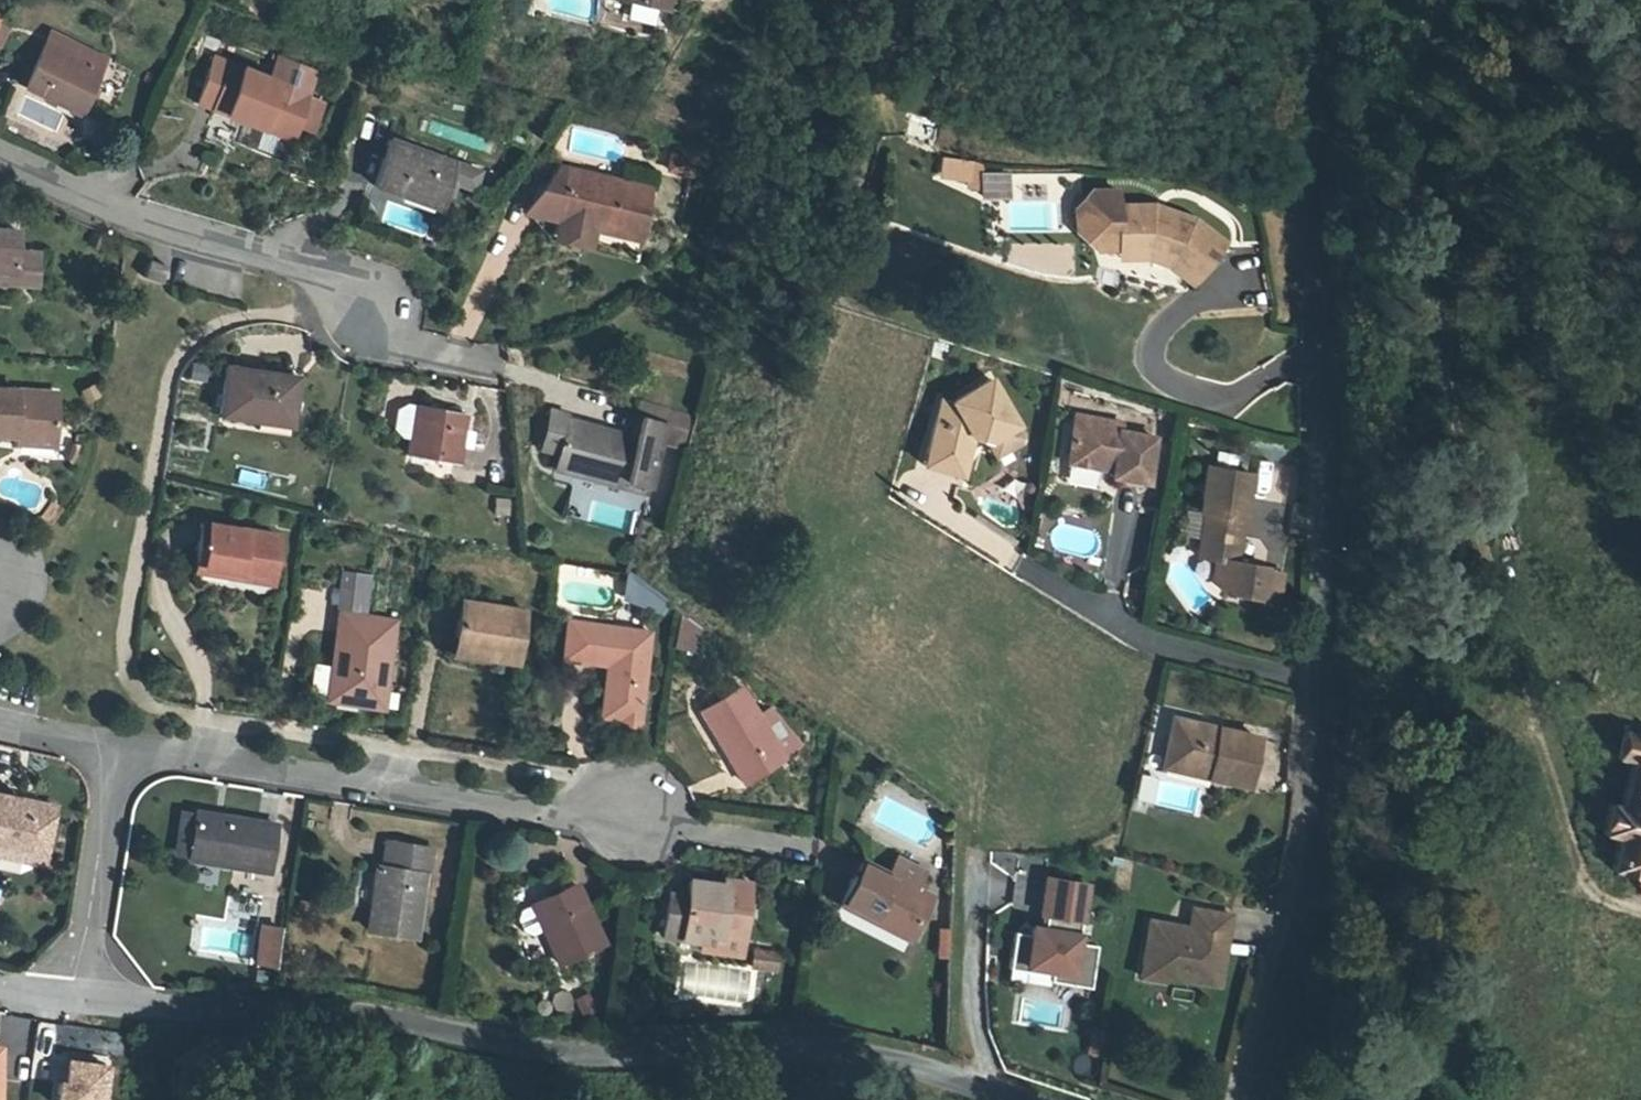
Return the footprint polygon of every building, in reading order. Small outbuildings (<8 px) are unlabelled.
[(662,13),(664,4),(665,0),(611,0),(662,13)] [(1,49),(12,24),(0,18),(0,48),(1,49)] [(97,69),(40,42),(20,84),(76,111),(97,69)] [(309,103),(215,65),(196,112),(258,136),(292,149),(309,103)] [(258,136),(251,154),(294,170),(301,152),(292,149),(258,136)] [(451,172),(390,149),(373,189),(435,213),(451,172)] [(970,183),(973,160),(940,156),(938,179),(970,183)] [(542,218),(557,221),(570,171),(572,163),(550,157),(518,195),(542,218)] [(557,221),(576,226),(579,217),(626,229),(623,239),(640,243),(654,193),(570,171),(557,221)] [(1115,208),(1117,208),(1116,193),(1090,193),(1083,201),(1084,234),(1094,243),(1116,243),(1115,208)] [(1084,234),(1083,201),(1074,210),(1075,233),(1092,251),(1116,251),(1116,243),(1094,243),(1084,234)] [(1117,208),(1115,208),(1116,243),(1116,251),(1145,251),(1165,258),(1169,259),(1190,278),(1191,277),(1218,244),(1190,221),(1162,211),(1160,217),(1151,213),(1151,208),(1117,208)] [(1151,208),(1151,213),(1160,217),(1162,211),(1151,208)] [(576,226),(557,221),(552,239),(589,249),(594,231),(623,239),(626,229),(579,217),(576,226)] [(6,270),(8,230),(0,230),(0,270),(6,270)] [(1116,251),(1116,259),(1143,259),(1165,267),(1185,284),(1190,278),(1169,259),(1165,258),(1145,251),(1116,251)] [(161,271),(142,262),(133,280),(152,289),(161,271)] [(217,418),(254,423),(254,412),(291,416),(296,379),(224,371),(217,418)] [(947,402),(938,399),(922,453),(960,464),(968,438),(972,434),(980,437),(983,442),(995,435),(1003,450),(1017,442),(1019,436),(988,380),(947,402)] [(2,434),(44,437),(47,394),(0,390),(0,434),(2,434)] [(463,407),(415,398),(406,448),(458,458),(461,440),(457,438),(463,407)] [(647,485),(661,433),(638,426),(637,433),(568,417),(572,407),(553,402),(542,445),(557,449),(552,467),(575,473),(578,463),(624,477),(647,485)] [(638,426),(661,433),(667,411),(645,404),(638,426)] [(667,411),(661,433),(666,434),(672,413),(667,411)] [(289,428),(291,416),(254,412),(254,423),(289,428)] [(1064,464),(1089,469),(1106,423),(1073,417),(1064,464)] [(1089,469),(1093,469),(1102,464),(1110,466),(1109,472),(1107,478),(1142,484),(1151,440),(1118,434),(1119,426),(1106,423),(1089,469)] [(666,434),(661,433),(647,485),(651,486),(666,434)] [(44,437),(2,434),(1,444),(43,446),(44,437)] [(995,435),(983,442),(991,456),(1003,450),(995,435)] [(922,453),(919,465),(956,476),(960,464),(922,453)] [(621,486),(624,477),(578,463),(575,473),(621,486)] [(1251,474),(1208,465),(1199,510),(1205,511),(1196,555),(1214,558),(1234,562),(1251,474)] [(198,521),(192,558),(227,564),(226,574),(268,580),(275,535),(198,521)] [(190,569),(226,574),(227,564),(192,558),(190,569)] [(1234,562),(1214,558),(1211,576),(1220,589),(1258,597),(1263,568),(1234,562)] [(524,611),(460,601),(451,665),(493,670),(494,659),(516,662),(524,611)] [(390,626),(339,617),(324,699),(376,706),(390,626)] [(716,640),(684,617),(679,653),(703,663),(716,640)] [(645,642),(562,630),(556,667),(603,674),(596,722),(614,724),(612,736),(633,739),(645,642)] [(783,757),(741,690),(705,715),(748,782),(783,757)] [(1168,717),(1158,756),(1200,767),(1199,776),(1238,786),(1250,738),(1168,717)] [(1640,882),(1640,739),(1628,735),(1622,759),(1638,764),(1626,808),(1616,806),(1607,837),(1624,841),(1614,875),(1640,882)] [(1156,766),(1199,776),(1200,767),(1158,756),(1156,766)] [(1198,814),(1206,781),(1158,770),(1157,775),(1141,772),(1134,800),(1198,814)] [(5,854),(13,867),(25,870),(40,814),(27,810),(22,813),(8,809),(5,804),(0,803),(0,852),(5,854)] [(5,804),(8,809),(22,813),(27,810),(5,804)] [(173,858),(184,860),(192,809),(181,807),(173,858)] [(270,822),(192,809),(184,860),(260,871),(270,822)] [(435,854),(390,845),(387,863),(432,870),(435,854)] [(11,873),(13,867),(5,854),(0,852),(0,877),(11,873)] [(845,901),(879,919),(884,909),(915,926),(932,895),(915,885),(924,868),(899,855),(890,873),(866,860),(845,901)] [(421,875),(375,868),(365,932),(411,939),(421,875)] [(1047,986),(1087,993),(1094,951),(1074,948),(1084,890),(1043,883),(1035,933),(1028,932),(1027,940),(1011,937),(1004,973),(1021,976),(1022,971),(1048,975),(1047,986)] [(697,911),(676,909),(674,942),(713,946),(714,937),(748,939),(750,886),(726,884),(727,891),(699,890),(697,911)] [(577,885),(531,902),(519,907),(515,915),(520,928),(529,932),(540,927),(554,962),(600,943),(577,885)] [(910,936),(915,926),(884,909),(879,919),(910,936)] [(1215,988),(1228,919),(1191,912),(1187,931),(1147,924),(1138,967),(1160,971),(1159,978),(1215,988)] [(257,925),(250,960),(269,963),(275,928),(257,925)] [(950,956),(949,927),(938,928),(939,957),(950,956)] [(751,968),(779,970),(780,951),(752,949),(751,968)] [(1158,983),(1159,978),(1160,971),(1138,967),(1136,979),(1158,983)] [(1086,1055),(1100,1058),(1106,1030),(1092,1027),(1086,1055)] [(103,1066),(65,1061),(62,1083),(57,1082),(55,1099),(99,1099),(103,1066)]
